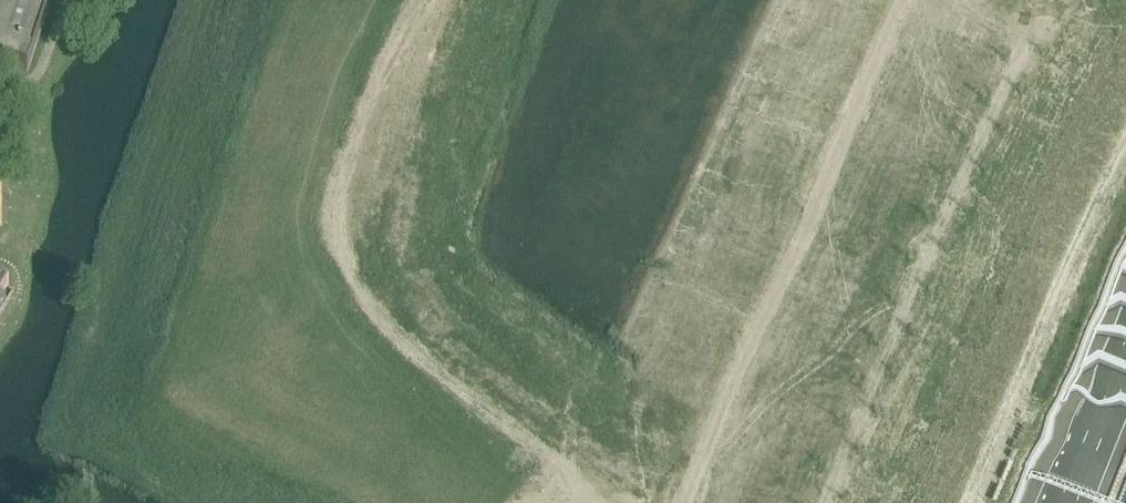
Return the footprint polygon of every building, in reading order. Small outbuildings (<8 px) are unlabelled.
[(27,75),(52,0),(0,0),(0,66),(27,75)] [(1,316),(14,295),(0,286),(0,317),(1,316)]
